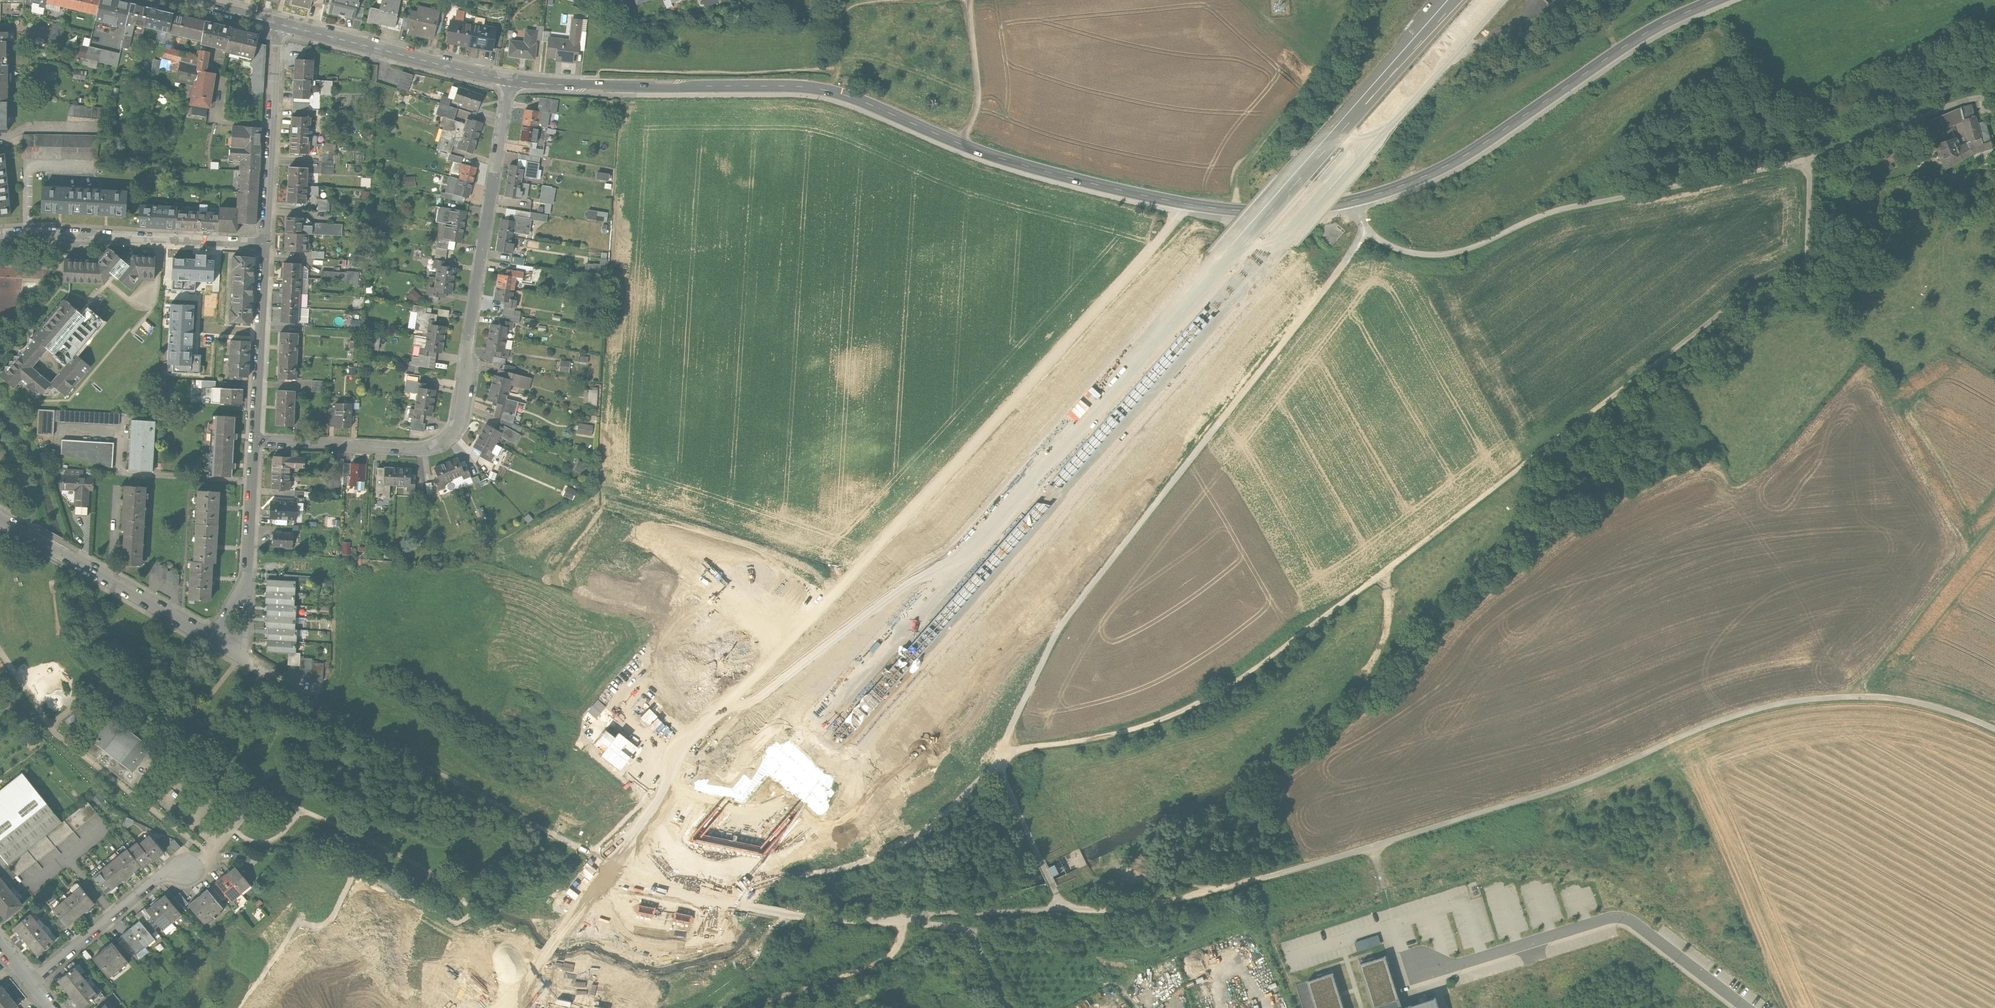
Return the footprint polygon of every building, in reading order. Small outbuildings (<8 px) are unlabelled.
[(71,8),(96,13),(99,0),(73,0),(71,8)] [(117,0),(99,0),(96,13),(94,22),(126,30),(127,23),(132,4),(117,0)] [(291,4),(309,9),(310,3),(315,4),(316,0),(292,0),(291,4)] [(328,16),(352,22),(355,8),(357,0),(332,0),(328,16)] [(364,10),(366,0),(357,0),(355,8),(364,10)] [(366,25),(380,28),(380,27),(393,30),(396,18),(400,0),(381,0),(379,13),(369,11),(366,25)] [(667,11),(673,8),(670,3),(669,0),(662,0),(667,11)] [(135,25),(145,27),(149,8),(132,4),(127,23),(135,25)] [(159,31),(169,33),(173,14),(149,8),(145,27),(159,31)] [(408,32),(407,37),(432,42),(438,12),(418,8),(416,14),(410,13),(409,16),(406,28),(406,31),(408,32)] [(182,16),(173,14),(169,33),(175,35),(202,41),(207,22),(199,20),(182,16)] [(400,27),(406,28),(409,16),(403,15),(402,19),(400,27)] [(547,42),(545,57),(555,59),(555,62),(572,64),(573,54),(577,55),(578,51),(580,32),(581,19),(571,17),(569,40),(547,37),(547,42)] [(399,31),(400,27),(402,19),(396,18),(393,30),(399,31)] [(447,44),(470,47),(473,24),(450,20),(447,44)] [(201,43),(227,50),(232,28),(207,22),(202,41),(201,43)] [(129,47),(135,25),(127,23),(126,30),(122,45),(129,47)] [(52,24),(48,40),(60,43),(64,26),(52,24)] [(470,47),(493,50),(496,27),(473,24),(470,47)] [(537,31),(536,40),(542,41),(543,33),(544,25),(537,25),(537,31)] [(259,35),(232,28),(227,50),(226,52),(253,59),(257,42),(259,35)] [(98,30),(95,38),(103,40),(105,32),(98,30)] [(510,41),(508,58),(533,61),(536,40),(537,31),(525,30),(523,43),(510,41)] [(166,43),(169,33),(159,31),(156,41),(166,43)] [(586,32),(580,32),(578,51),(583,52),(586,32)] [(172,46),(175,35),(169,33),(166,43),(164,53),(198,62),(200,53),(172,46)] [(91,37),(89,45),(101,48),(103,40),(95,38),(91,37)] [(266,44),(257,42),(253,59),(252,64),(253,67),(252,89),(255,89),(261,90),(264,90),(266,44)] [(100,51),(101,48),(89,45),(89,47),(81,45),(78,55),(98,60),(100,51)] [(201,47),(200,53),(198,62),(198,67),(201,67),(200,71),(199,77),(196,78),(195,83),(193,95),(191,102),(194,102),(207,105),(211,105),(217,71),(207,68),(211,49),(201,47)] [(121,50),(114,49),(112,61),(118,62),(121,50)] [(108,53),(100,51),(98,60),(98,61),(105,63),(108,53)] [(293,58),(292,79),(308,79),(311,80),(312,59),(293,58)] [(149,74),(157,75),(160,62),(152,60),(149,74)] [(186,81),(195,83),(196,78),(199,77),(200,71),(179,66),(177,79),(186,81)] [(401,71),(396,88),(407,92),(413,75),(401,71)] [(308,90),(308,79),(292,79),(292,97),(307,98),(308,90)] [(331,80),(311,80),(308,79),(308,90),(320,90),(320,94),(330,95),(331,80)] [(184,94),(193,95),(195,83),(186,81),(184,94)] [(458,86),(455,99),(464,102),(463,105),(477,109),(482,93),(458,86)] [(441,94),(439,102),(448,105),(450,97),(441,94)] [(539,97),(537,112),(539,112),(549,114),(555,114),(557,100),(539,97)] [(206,115),(207,105),(194,102),(192,113),(206,115)] [(439,102),(435,113),(453,119),(456,108),(448,105),(439,102)] [(69,104),(68,116),(103,120),(105,108),(69,104)] [(1992,148),(1984,122),(1976,123),(1972,108),(1962,109),(1927,123),(1945,168),(1992,148)] [(524,110),(522,124),(537,127),(539,112),(537,112),(524,110)] [(549,114),(539,112),(537,127),(546,128),(549,114)] [(291,117),(290,134),(309,135),(310,118),(291,117)] [(442,127),(435,148),(448,153),(451,146),(457,148),(459,141),(462,142),(465,134),(468,126),(463,124),(442,117),(439,126),(442,127)] [(468,126),(465,134),(476,138),(481,124),(465,118),(463,124),(468,126)] [(535,142),(537,127),(522,124),(520,139),(535,142)] [(233,125),(232,148),(260,149),(261,127),(233,125)] [(23,134),(22,146),(98,147),(98,135),(23,134)] [(308,145),(309,135),(290,134),(289,152),(308,153),(308,145)] [(471,152),(476,138),(465,134),(462,142),(459,141),(457,148),(471,152)] [(316,136),(309,135),(308,145),(316,145),(316,136)] [(322,144),(320,173),(332,174),(334,144),(322,144)] [(530,148),(529,155),(539,157),(541,157),(541,156),(548,157),(550,146),(543,145),(542,150),(530,148)] [(98,159),(98,147),(22,146),(22,158),(98,159)] [(259,170),(260,149),(232,148),(231,148),(231,158),(242,158),(241,170),(259,170)] [(448,154),(447,160),(460,164),(460,163),(462,158),(448,154)] [(538,164),(539,157),(529,155),(519,154),(518,161),(538,164)] [(536,179),(538,164),(518,161),(517,166),(522,167),(521,177),(536,179)] [(460,173),(458,179),(471,183),(475,167),(460,163),(460,164),(458,172),(460,173)] [(520,183),(521,177),(522,167),(517,166),(509,165),(507,181),(520,183)] [(288,167),(287,184),(306,185),(306,168),(288,167)] [(241,170),(240,192),(258,193),(259,170),(241,170)] [(597,170),(596,178),(610,180),(611,175),(608,175),(609,172),(597,170)] [(414,185),(413,176),(403,177),(404,185),(414,185)] [(467,197),(471,183),(458,179),(448,176),(444,192),(453,193),(467,197)] [(528,185),(520,183),(507,181),(504,195),(526,199),(528,185)] [(305,194),(306,185),(287,184),(286,202),(305,203),(305,194)] [(10,215),(7,185),(0,185),(0,216),(10,215)] [(317,186),(306,185),(305,194),(317,195),(317,186)] [(555,188),(542,185),(539,201),(546,203),(551,203),(553,204),(555,188)] [(83,214),(85,188),(43,186),(42,211),(83,214)] [(85,188),(83,214),(125,216),(127,191),(85,188)] [(439,197),(451,200),(453,193),(444,192),(440,191),(439,197)] [(256,224),(258,193),(240,192),(239,192),(238,207),(219,206),(219,212),(218,231),(237,232),(237,223),(256,224)] [(318,199),(318,210),(329,211),(330,200),(318,199)] [(177,206),(141,205),(140,227),(176,229),(176,210),(177,206)] [(439,222),(443,223),(463,226),(465,212),(438,207),(435,221),(439,222)] [(509,214),(514,215),(515,209),(506,208),(504,218),(508,219),(509,214)] [(547,215),(515,209),(514,215),(530,218),(546,220),(547,215)] [(198,230),(199,211),(176,210),(176,229),(198,230)] [(607,213),(588,210),(586,215),(594,217),(593,220),(606,222),(607,213)] [(218,231),(219,212),(199,211),(198,230),(218,231)] [(509,214),(508,219),(514,220),(512,232),(527,234),(530,218),(514,215),(509,214)] [(285,217),(284,233),(306,234),(311,234),(311,226),(300,225),(301,217),(285,217)] [(501,218),(498,234),(511,237),(512,232),(514,220),(508,219),(504,218),(501,218)] [(312,222),(311,226),(311,234),(341,236),(341,224),(312,222)] [(436,241),(448,243),(448,240),(441,238),(443,223),(439,222),(436,241)] [(460,242),(463,226),(443,223),(441,238),(448,240),(460,242)] [(385,236),(386,230),(371,228),(370,234),(385,236)] [(305,244),(306,234),(284,233),(283,250),(307,252),(308,244),(305,244)] [(510,241),(511,237),(498,234),(496,249),(512,252),(513,242),(510,241)] [(436,247),(434,259),(445,261),(447,249),(436,247)] [(63,281),(103,283),(111,273),(130,289),(139,279),(152,280),(154,257),(133,255),(129,259),(126,263),(107,248),(96,262),(94,261),(76,260),(64,260),(63,281)] [(172,258),(171,290),(195,291),(195,281),(213,282),(214,260),(206,260),(206,255),(196,254),(196,259),(172,258)] [(244,256),(233,256),(233,267),(235,267),(233,311),(230,311),(230,321),(240,322),(251,322),(253,290),(255,257),(244,256)] [(524,258),(511,256),(510,263),(516,264),(522,265),(524,258)] [(432,267),(437,268),(437,264),(444,266),(445,261),(434,259),(432,267)] [(283,263),(282,278),(299,278),(300,264),(283,263)] [(437,268),(435,277),(452,280),(454,267),(444,266),(437,264),(437,268)] [(534,267),(522,265),(516,264),(515,270),(522,271),(533,273),(534,267)] [(521,277),(522,271),(515,270),(506,268),(505,274),(515,276),(521,277)] [(320,271),(320,278),(358,280),(358,271),(346,270),(346,272),(320,271)] [(531,282),(533,273),(522,271),(521,277),(521,281),(531,282)] [(498,273),(496,286),(513,289),(515,276),(505,274),(498,273)] [(450,293),(452,280),(435,277),(433,287),(433,290),(445,292),(450,293)] [(282,278),(282,292),(299,293),(299,278),(282,278)] [(307,279),(299,278),(299,293),(306,293),(307,279)] [(444,297),(445,292),(433,290),(433,287),(430,286),(428,294),(438,296),(444,297)] [(494,299),(504,301),(510,302),(511,298),(513,289),(496,286),(494,299)] [(413,289),(406,296),(415,304),(422,297),(413,289)] [(282,292),(281,307),(298,308),(299,293),(282,292)] [(516,299),(511,298),(510,302),(504,301),(503,306),(515,308),(516,299)] [(34,336),(36,338),(48,349),(57,357),(67,365),(75,355),(102,323),(88,311),(84,316),(80,313),(65,300),(41,327),(34,336)] [(192,354),(194,305),(170,304),(167,364),(172,364),(172,372),(199,374),(201,355),(192,354)] [(413,329),(427,331),(428,322),(429,318),(433,318),(432,323),(435,324),(436,315),(436,314),(430,313),(431,308),(412,305),(411,311),(416,312),(413,329)] [(503,306),(502,314),(519,316),(520,311),(514,310),(515,308),(503,306)] [(297,323),(298,308),(281,307),(280,322),(297,323)] [(436,314),(436,315),(447,317),(448,310),(437,308),(436,314)] [(518,324),(519,316),(502,314),(501,321),(513,323),(518,324)] [(446,326),(435,324),(432,323),(433,318),(429,318),(428,322),(427,331),(426,336),(444,339),(446,326)] [(501,321),(500,325),(507,326),(506,330),(511,331),(513,323),(501,321)] [(490,323),(488,337),(505,340),(506,330),(507,326),(500,325),(490,323)] [(280,333),(279,362),(296,363),(298,334),(280,333)] [(380,336),(371,334),(368,348),(377,349),(380,336)] [(418,353),(423,353),(426,336),(414,334),(412,345),(419,346),(418,353)] [(441,353),(444,339),(426,336),(423,353),(427,354),(428,350),(435,352),(441,353)] [(503,349),(505,340),(488,337),(486,349),(497,351),(503,352),(503,349)] [(91,369),(75,355),(67,365),(60,373),(52,382),(41,373),(33,366),(48,349),(36,338),(2,377),(14,388),(19,382),(38,399),(42,394),(45,396),(59,395),(61,392),(67,397),(91,369)] [(232,339),(231,357),(250,359),(251,341),(232,339)] [(508,350),(503,349),(503,352),(497,351),(496,356),(507,358),(508,350)] [(432,368),(435,352),(428,350),(427,354),(423,353),(418,353),(418,357),(412,356),(411,364),(415,365),(432,368)] [(249,377),(250,359),(231,357),(230,375),(249,377)] [(493,357),(492,363),(504,365),(505,359),(493,357)] [(372,365),(370,360),(364,362),(366,368),(372,365)] [(570,361),(560,360),(559,370),(568,371),(570,361)] [(296,363),(279,362),(278,379),(295,380),(296,363)] [(414,372),(415,365),(411,364),(407,363),(406,370),(414,372)] [(498,369),(496,376),(509,379),(508,384),(528,390),(531,378),(498,369)] [(493,375),(490,387),(506,392),(508,384),(509,379),(496,376),(493,375)] [(406,380),(404,391),(416,393),(417,387),(418,382),(406,380)] [(312,381),(311,392),(322,393),(323,382),(312,381)] [(416,393),(415,401),(432,404),(435,390),(417,387),(416,393)] [(504,398),(506,392),(490,387),(487,400),(497,403),(503,404),(504,398)] [(587,406),(596,406),(597,387),(592,387),(592,389),(588,389),(588,392),(585,392),(584,403),(587,403),(587,406)] [(241,404),(242,389),(223,388),(222,403),(241,404)] [(277,391),(275,425),(293,426),(295,392),(277,391)] [(518,401),(504,398),(503,404),(497,403),(493,416),(499,418),(501,411),(514,415),(518,401)] [(430,416),(432,404),(415,401),(413,410),(413,413),(419,414),(423,414),(430,416)] [(334,426),(334,427),(350,428),(351,408),(351,405),(335,404),(335,408),(334,426)] [(408,418),(411,418),(418,420),(419,414),(413,413),(413,410),(409,409),(408,418)] [(39,410),(38,434),(54,435),(55,422),(119,425),(120,414),(39,410)] [(512,423),(514,415),(501,411),(499,418),(500,418),(512,423)] [(423,414),(419,414),(418,420),(411,418),(409,429),(423,432),(425,424),(422,423),(423,414)] [(213,415),(211,445),(234,446),(234,438),(237,438),(237,433),(235,433),(235,416),(213,415)] [(497,424),(498,425),(503,427),(504,425),(509,428),(512,423),(500,418),(497,424)] [(131,420),(128,470),(152,471),(155,421),(131,420)] [(485,423),(478,434),(494,443),(499,435),(500,432),(496,429),(485,423)] [(593,425),(578,423),(577,432),(591,435),(593,425)] [(519,433),(509,428),(504,425),(503,427),(500,432),(499,435),(513,443),(519,433)] [(489,452),(494,443),(478,434),(472,445),(482,451),(488,454),(489,452)] [(114,442),(62,439),(62,453),(113,467),(114,442)] [(233,463),(234,446),(211,445),(211,453),(207,452),(207,470),(209,470),(209,475),(232,476),(233,468),(235,468),(236,463),(233,463)] [(493,454),(489,452),(488,454),(482,451),(479,456),(489,462),(493,454)] [(273,456),(272,472),(289,473),(290,468),(304,469),(304,458),(273,456)] [(452,478),(461,474),(463,473),(462,470),(456,457),(445,461),(452,478)] [(334,475),(343,476),(343,463),(343,459),(334,458),(334,475)] [(578,460),(574,469),(581,473),(586,464),(578,460)] [(433,467),(439,481),(440,483),(443,482),(452,478),(445,461),(433,467)] [(60,463),(51,463),(51,473),(60,470),(60,463)] [(351,463),(343,463),(343,476),(342,484),(348,484),(348,476),(351,476),(351,463)] [(365,464),(351,463),(351,476),(348,476),(348,484),(354,484),(354,479),(364,480),(365,464)] [(376,466),(375,497),(389,497),(389,484),(384,484),(385,467),(376,466)] [(397,467),(385,467),(384,484),(389,484),(396,485),(397,467)] [(410,468),(397,467),(396,485),(406,485),(409,485),(409,479),(410,468)] [(467,468),(462,470),(463,473),(461,474),(463,479),(470,476),(467,468)] [(288,489),(289,473),(272,472),(271,489),(288,489)] [(94,476),(63,475),(62,489),(76,489),(75,505),(88,506),(89,489),(93,489),(94,476)] [(481,485),(477,475),(471,478),(474,487),(481,485)] [(415,479),(409,479),(409,485),(406,485),(405,490),(414,491),(415,479)] [(445,487),(443,482),(440,483),(439,481),(434,483),(437,490),(445,487)] [(125,486),(124,516),(144,517),(146,487),(125,486)] [(566,486),(563,495),(572,499),(576,490),(566,486)] [(198,490),(197,523),(218,524),(220,491),(198,490)] [(270,501),(269,518),(295,520),(296,503),(270,501)] [(527,523),(532,518),(527,513),(523,518),(527,523)] [(142,565),(144,517),(124,516),(123,530),(126,530),(124,564),(142,565)] [(216,563),(218,524),(197,523),(195,562),(213,563),(216,563)] [(293,533),(275,531),(273,545),(292,547),(293,533)] [(150,561),(150,572),(156,573),(156,576),(161,576),(161,579),(167,579),(167,582),(173,583),(173,585),(178,586),(179,574),(173,574),(173,571),(168,571),(168,568),(162,567),(162,565),(156,564),(156,561),(150,561)] [(211,601),(213,563),(195,562),(192,562),(189,600),(211,601)] [(283,574),(283,580),(293,581),(318,583),(318,577),(283,574)] [(265,579),(264,591),(292,593),(293,581),(283,580),(265,579)] [(292,604),(292,593),(264,591),(263,603),(266,603),(292,604)] [(266,603),(265,615),(293,616),(294,605),(292,604),(266,603)] [(292,628),(293,616),(265,615),(264,627),(267,627),(292,628)] [(267,627),(266,639),(294,640),(294,628),(292,628),(267,627)] [(293,652),(294,640),(266,639),(265,651),(287,652),(293,652)] [(287,652),(287,664),(299,665),(299,657),(299,653),(293,652),(287,652)] [(323,663),(311,662),(310,669),(310,675),(310,680),(322,680),(323,663)] [(110,715),(84,749),(135,788),(161,755),(110,715)] [(0,791),(0,855),(9,866),(62,823),(22,773),(0,791)] [(97,813),(88,802),(62,823),(9,866),(17,876),(97,813)] [(122,824),(130,827),(133,820),(126,817),(122,824)] [(150,836),(139,845),(152,860),(153,862),(164,853),(150,836)] [(170,843),(177,851),(181,848),(174,840),(170,843)] [(142,868),(152,860),(139,845),(138,843),(129,851),(141,865),(142,868)] [(127,849),(121,855),(134,871),(141,865),(129,851),(127,849)] [(1052,877),(1065,871),(1066,874),(1087,864),(1083,856),(1080,849),(1059,858),(1061,862),(1048,868),(1052,877)] [(121,855),(114,861),(127,877),(134,871),(121,855)] [(114,861),(107,866),(120,882),(127,877),(114,861)] [(107,866),(100,872),(113,888),(120,882),(107,866)] [(236,867),(226,875),(241,893),(250,886),(236,867)] [(106,894),(113,888),(100,872),(93,878),(106,894)] [(231,901),(241,893),(226,875),(217,882),(231,901)] [(11,891),(0,877),(0,901),(11,891)] [(81,888),(74,894),(87,910),(94,905),(81,888)] [(221,908),(207,890),(188,905),(203,923),(221,908)] [(11,891),(0,901),(0,911),(7,920),(23,906),(11,891)] [(80,916),(87,910),(74,894),(67,899),(80,916)] [(180,894),(175,897),(183,907),(184,908),(188,904),(180,894)] [(165,895),(156,903),(171,921),(180,914),(178,911),(170,901),(165,895)] [(178,911),(183,907),(175,897),(170,901),(178,911)] [(67,899),(60,905),(73,922),(80,916),(67,899)] [(231,910),(223,901),(220,903),(227,913),(231,910)] [(161,929),(171,921),(156,903),(146,911),(151,917),(159,926),(161,929)] [(67,927),(73,922),(60,905),(53,911),(60,919),(67,927)] [(136,916),(140,921),(142,924),(147,921),(148,920),(141,912),(136,916)] [(14,927),(20,934),(36,921),(30,914),(14,927)] [(151,917),(148,920),(147,921),(155,930),(159,926),(151,917)] [(62,931),(67,927),(60,919),(55,922),(62,931)] [(192,924),(188,920),(184,923),(187,928),(192,924)] [(20,934),(26,941),(42,928),(36,921),(20,934)] [(140,921),(131,929),(146,948),(155,940),(142,924),(140,921)] [(26,941),(32,948),(48,935),(42,928),(26,941)] [(137,956),(146,948),(131,929),(121,937),(124,939),(133,951),(137,956)] [(53,942),(48,935),(32,948),(37,955),(53,942)] [(1378,935),(1354,941),(1357,950),(1380,944),(1378,935)] [(124,939),(119,943),(128,954),(133,951),(124,939)] [(123,958),(128,954),(119,943),(114,947),(123,958)] [(112,944),(93,959),(109,978),(128,963),(123,958),(114,947),(112,944)] [(1385,956),(1360,964),(1373,1007),(1402,1007),(1385,956)] [(59,981),(65,988),(82,975),(76,967),(59,981)] [(183,967),(177,973),(181,977),(187,970),(183,967)] [(1307,981),(1316,1007),(1344,1007),(1333,973),(1307,981)] [(65,988),(70,995),(87,982),(82,975),(65,988)] [(70,995),(76,1002),(93,989),(87,982),(70,995)] [(9,996),(1,986),(0,987),(0,1004),(9,996)] [(93,989),(76,1002),(80,1007),(84,1007),(99,997),(93,989)] [(1435,998),(1427,1001),(1425,995),(1417,997),(1419,1003),(1404,1007),(1438,1007),(1435,998)] [(9,996),(0,1004),(0,1007),(14,1007),(16,1006),(17,1006),(9,996)]
